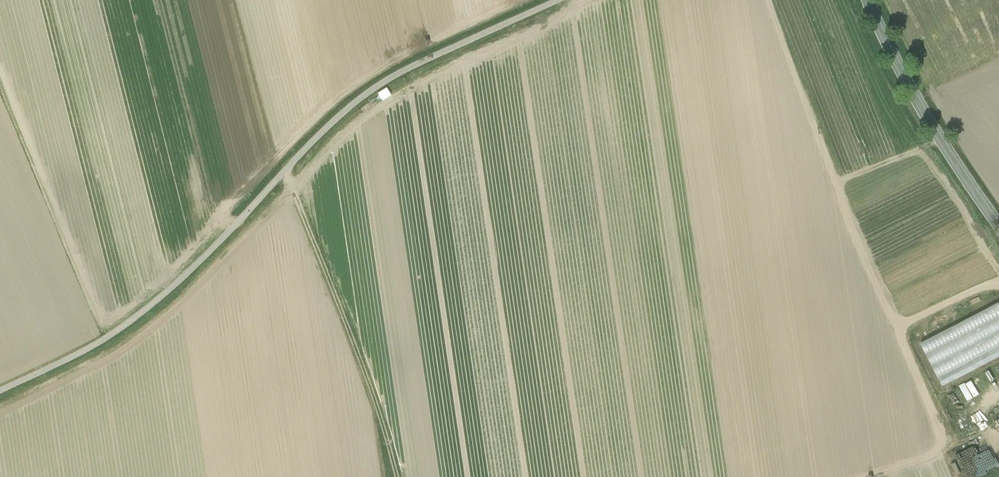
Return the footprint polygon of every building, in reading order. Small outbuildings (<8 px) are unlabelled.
[(943,387),(998,357),(998,304),(920,344),(943,387)] [(960,386),(967,400),(979,394),(971,380),(960,386)]
